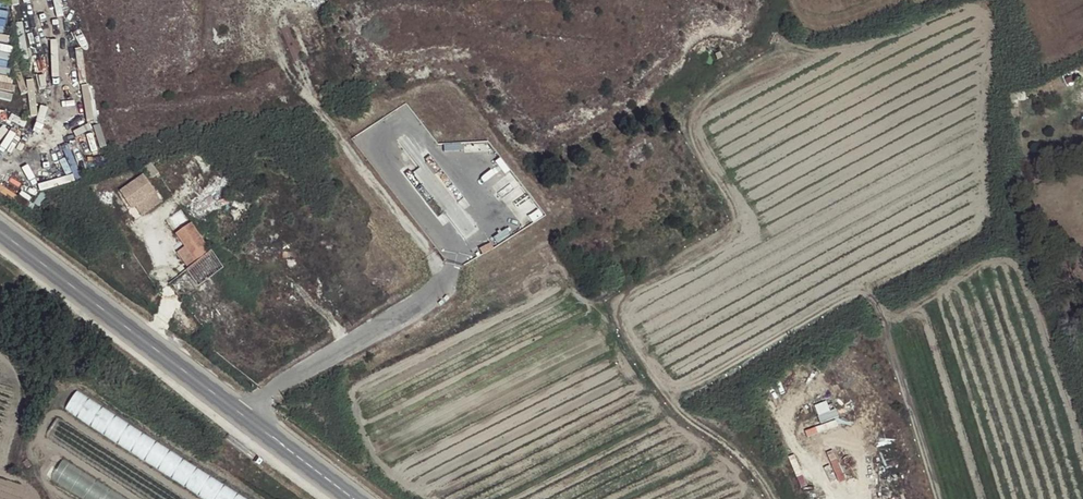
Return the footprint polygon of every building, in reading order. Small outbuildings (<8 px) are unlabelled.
[(1025,93),(1009,94),(1010,103),(1011,117),(1019,116),(1017,102),(1026,100),(1025,93)] [(87,119),(95,118),(93,106),(85,107),(87,119)] [(647,139),(628,151),(634,160),(652,149),(647,139)] [(158,174),(151,163),(145,168),(152,178),(158,174)] [(145,177),(121,194),(133,211),(136,209),(157,195),(145,177)] [(136,209),(143,220),(164,205),(157,195),(136,209)] [(188,267),(211,251),(189,220),(173,231),(183,244),(191,257),(184,262),(188,267)] [(191,257),(183,244),(176,249),(187,267),(188,267),(184,262),(191,257)] [(223,267),(211,250),(211,251),(188,267),(187,267),(185,269),(196,285),(223,267)] [(78,388),(65,408),(205,498),(249,498),(78,388)] [(830,400),(816,405),(821,421),(836,416),(830,400)] [(62,458),(49,479),(81,498),(126,498),(62,458)]
